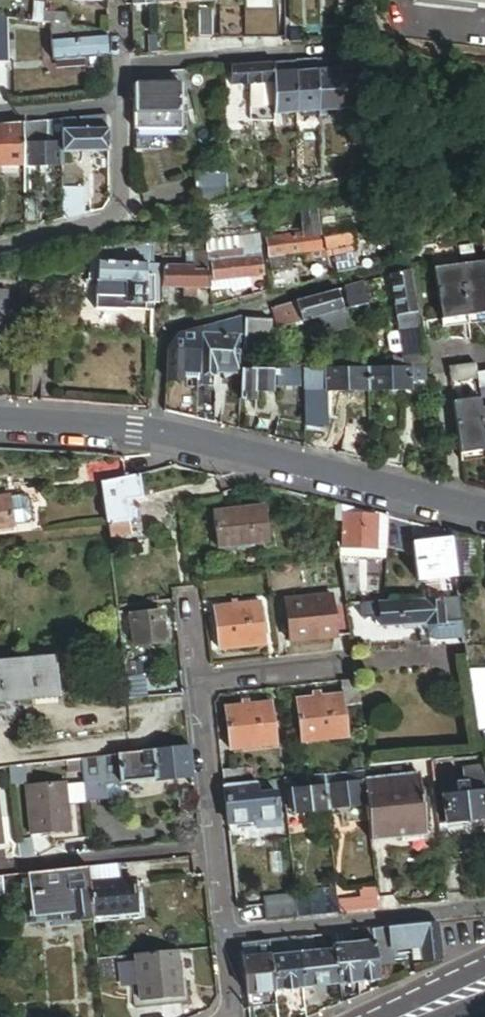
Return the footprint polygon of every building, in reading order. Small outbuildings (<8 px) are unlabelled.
[(484,10),(484,0),(404,0),(484,10)] [(48,5),(37,2),(34,19),(47,22),(48,12),(48,5)] [(246,38),(246,9),(222,9),(221,28),(224,38),(246,38)] [(215,39),(215,11),(200,12),(200,40),(215,39)] [(73,14),(48,12),(47,22),(50,22),(69,25),(71,25),(73,16),(73,14)] [(0,14),(0,62),(11,62),(11,15),(0,14)] [(69,25),(50,22),(51,28),(69,31),(69,25)] [(110,56),(109,32),(71,25),(69,25),(69,31),(51,28),(54,61),(110,56)] [(319,60),(319,112),(342,110),(342,80),(342,76),(342,70),(331,70),(330,59),(319,60)] [(298,114),(319,112),(319,60),(298,62),(298,114)] [(298,114),(298,62),(276,63),(276,84),(276,115),(298,114)] [(276,84),(276,63),(233,67),(233,87),(276,84)] [(348,80),(342,80),(342,110),(353,110),(353,79),(348,80)] [(276,84),(252,85),(252,121),(276,122),(276,115),(276,84)] [(135,85),(135,123),(182,123),(182,96),(182,85),(135,85)] [(182,123),(135,123),(135,130),(188,130),(189,96),(182,96),(182,123)] [(110,120),(106,116),(82,118),(82,130),(110,130),(110,120)] [(82,130),(82,118),(62,120),(62,126),(62,130),(82,130)] [(62,130),(62,126),(56,126),(56,121),(25,124),(25,144),(62,143),(62,130)] [(25,124),(0,126),(0,168),(2,168),(19,168),(25,168),(25,144),(25,124)] [(62,152),(110,152),(110,130),(82,130),(62,130),(62,143),(62,152)] [(62,152),(62,143),(25,144),(25,168),(25,183),(31,183),(31,166),(62,165),(62,152)] [(197,207),(228,200),(228,173),(195,174),(197,207)] [(63,190),(63,220),(85,216),(85,190),(63,190)] [(25,230),(42,226),(42,196),(25,197),(25,230)] [(300,208),(302,227),(317,225),(314,206),(300,208)] [(223,212),(208,216),(212,230),(227,226),(223,212)] [(353,221),(323,225),(327,250),(328,258),(358,250),(353,221)] [(323,225),(323,224),(317,225),(302,227),(280,230),(281,236),(268,238),(273,273),(291,270),(289,255),(305,253),(327,250),(323,225)] [(153,262),(154,244),(95,250),(94,250),(94,251),(93,252),(92,253),(91,254),(91,255),(90,256),(90,257),(90,258),(89,281),(98,281),(97,309),(124,310),(124,308),(152,309),(152,303),(153,262)] [(262,244),(244,246),(245,257),(263,255),(262,244)] [(244,246),(206,249),(207,259),(210,287),(214,287),(214,281),(248,278),(265,277),(263,255),(245,257),(244,246)] [(327,250),(305,253),(306,262),(313,261),(316,281),(331,276),(328,258),(327,250)] [(210,287),(207,259),(165,258),(164,301),(168,301),(168,288),(188,289),(198,289),(210,289),(210,287)] [(432,273),(441,325),(484,318),(484,265),(432,273)] [(396,316),(417,313),(410,270),(389,276),(396,316)] [(248,278),(214,281),(214,287),(210,287),(210,289),(211,293),(231,291),(231,294),(251,287),(248,278)] [(362,283),(345,288),(348,308),(348,309),(367,305),(362,283)] [(348,308),(345,288),(282,306),(288,325),(348,308)] [(282,306),(271,309),(277,328),(288,325),(282,306)] [(419,326),(417,313),(396,316),(398,328),(419,326)] [(245,319),(245,316),(201,329),(199,375),(214,376),(215,370),(237,371),(239,337),(244,337),(245,319)] [(270,320),(245,319),(244,337),(243,352),(268,354),(270,320)] [(411,368),(425,367),(419,326),(398,328),(405,368),(411,368)] [(199,375),(201,329),(177,335),(168,347),(167,380),(183,381),(183,377),(183,374),(197,375),(199,375)] [(329,354),(329,368),(356,368),(354,354),(329,354)] [(411,379),(427,379),(425,367),(411,368),(411,379)] [(326,390),(325,368),(303,369),(303,386),(303,391),(326,390)] [(369,390),(368,368),(356,368),(329,368),(325,368),(326,390),(369,390)] [(411,368),(405,368),(368,368),(369,390),(411,390),(411,379),(411,368)] [(272,376),(273,369),(242,369),(240,399),(256,400),(256,391),(272,392),(272,376)] [(303,386),(303,369),(273,369),(272,376),(278,376),(278,386),(303,386)] [(472,369),(456,371),(458,383),(459,386),(475,384),(474,378),(472,369)] [(7,400),(9,372),(0,371),(0,399),(7,400)] [(456,371),(448,372),(450,384),(458,383),(456,371)] [(484,388),(482,376),(474,378),(475,384),(475,390),(484,388)] [(198,389),(167,388),(166,412),(196,420),(198,392),(198,389)] [(196,420),(213,424),(215,393),(198,392),(196,420)] [(453,407),(461,460),(484,457),(484,413),(479,414),(478,403),(453,407)] [(360,459),(364,441),(364,424),(348,420),(340,454),(360,459)] [(146,497),(140,474),(105,483),(110,525),(132,522),(130,501),(141,499),(146,497)] [(28,495),(14,496),(17,525),(31,524),(35,518),(33,499),(28,495)] [(17,526),(17,525),(14,496),(0,497),(0,528),(17,526)] [(132,522),(110,525),(112,537),(145,531),(141,499),(130,501),(132,522)] [(390,517),(334,504),(341,548),(388,550),(390,517)] [(268,507),(216,512),(219,548),(272,542),(268,507)] [(479,538),(453,532),(454,540),(459,578),(477,577),(479,538)] [(421,583),(459,578),(454,540),(416,545),(421,583)] [(388,550),(341,548),(343,558),(388,559),(388,550)] [(355,635),(351,605),(335,607),(334,596),(289,601),(293,642),(355,635)] [(465,622),(462,599),(383,604),(383,617),(384,627),(418,625),(465,622)] [(263,603),(217,608),(222,649),(267,644),(263,603)] [(383,604),(366,605),(367,618),(383,617),(383,604)] [(164,612),(134,615),(138,647),(168,643),(164,612)] [(467,639),(465,622),(418,625),(419,630),(423,630),(428,630),(428,636),(434,640),(440,641),(467,639)] [(469,647),(467,639),(440,641),(434,640),(428,636),(428,630),(423,630),(425,650),(469,647)] [(125,643),(129,677),(140,676),(136,641),(125,643)] [(17,662),(20,701),(61,698),(58,659),(17,662)] [(20,701),(17,662),(0,664),(0,703),(20,701)] [(472,675),(478,713),(481,732),(484,732),(484,675),(472,675)] [(363,705),(360,681),(344,682),(346,698),(347,707),(363,705)] [(350,739),(347,707),(346,698),(300,703),(304,744),(350,739)] [(274,705),(228,710),(232,751),(278,746),(274,705)] [(194,776),(191,747),(153,752),(156,780),(194,776)] [(153,752),(119,755),(122,784),(156,780),(153,752)] [(122,784),(119,755),(82,759),(83,771),(84,782),(101,780),(102,786),(120,784),(122,784)] [(82,759),(65,761),(66,773),(83,771),(82,759)] [(467,770),(469,783),(447,786),(449,800),(448,800),(450,828),(484,825),(484,768),(467,770)] [(227,787),(252,784),(251,769),(225,772),(227,787)] [(369,784),(367,772),(328,776),(329,788),(369,784)] [(329,788),(328,776),(303,779),(305,791),(329,788)] [(425,777),(369,784),(371,806),(373,824),(375,843),(432,837),(425,777)] [(101,780),(84,782),(86,801),(110,799),(115,796),(118,792),(120,788),(120,784),(102,786),(101,780)] [(65,782),(26,786),(30,835),(69,832),(65,782)] [(259,784),(252,784),(227,787),(231,827),(259,824),(260,830),(283,828),(279,796),(261,798),(259,784)] [(371,806),(369,784),(329,788),(332,810),(336,810),(371,806)] [(332,810),(329,788),(305,791),(295,792),(297,814),(332,810)] [(371,806),(336,810),(337,819),(351,817),(352,826),(373,824),(371,806)] [(18,841),(19,858),(32,857),(31,839),(18,841)] [(87,868),(89,884),(119,881),(117,865),(87,868)] [(87,868),(21,876),(27,923),(92,916),(89,884),(87,868)] [(119,881),(89,884),(92,916),(137,912),(134,889),(133,880),(119,881)] [(137,912),(92,916),(93,924),(145,919),(142,889),(134,889),(137,912)] [(380,889),(363,891),(364,902),(381,900),(380,889)] [(323,900),(301,902),(302,920),(342,917),(341,904),(341,898),(323,900)] [(365,914),(382,913),(381,900),(364,902),(365,914)] [(342,917),(359,915),(358,903),(341,904),(342,917)] [(275,924),(273,908),(241,912),(241,914),(248,927),(256,926),(275,924)] [(442,924),(400,928),(402,949),(425,947),(445,945),(442,924)] [(402,949),(400,928),(377,931),(379,952),(397,950),(402,949)] [(379,952),(377,931),(356,933),(362,984),(382,981),(381,966),(379,952)] [(362,984),(356,933),(337,935),(338,951),(342,986),(362,984)] [(338,951),(337,935),(328,936),(329,952),(338,951)] [(342,986),(338,951),(329,952),(318,953),(316,938),(301,939),(303,955),(307,990),(342,986)] [(303,955),(301,939),(273,942),(273,949),(281,948),(282,957),(303,955)] [(427,960),(446,958),(445,945),(425,947),(427,960)] [(307,990),(303,955),(282,957),(281,948),(273,949),(274,958),(278,993),(307,990)] [(177,949),(134,954),(139,1002),(182,997),(177,949)] [(397,950),(379,952),(381,966),(398,964),(397,950)] [(278,993),(274,958),(247,961),(251,996),(278,993)]
